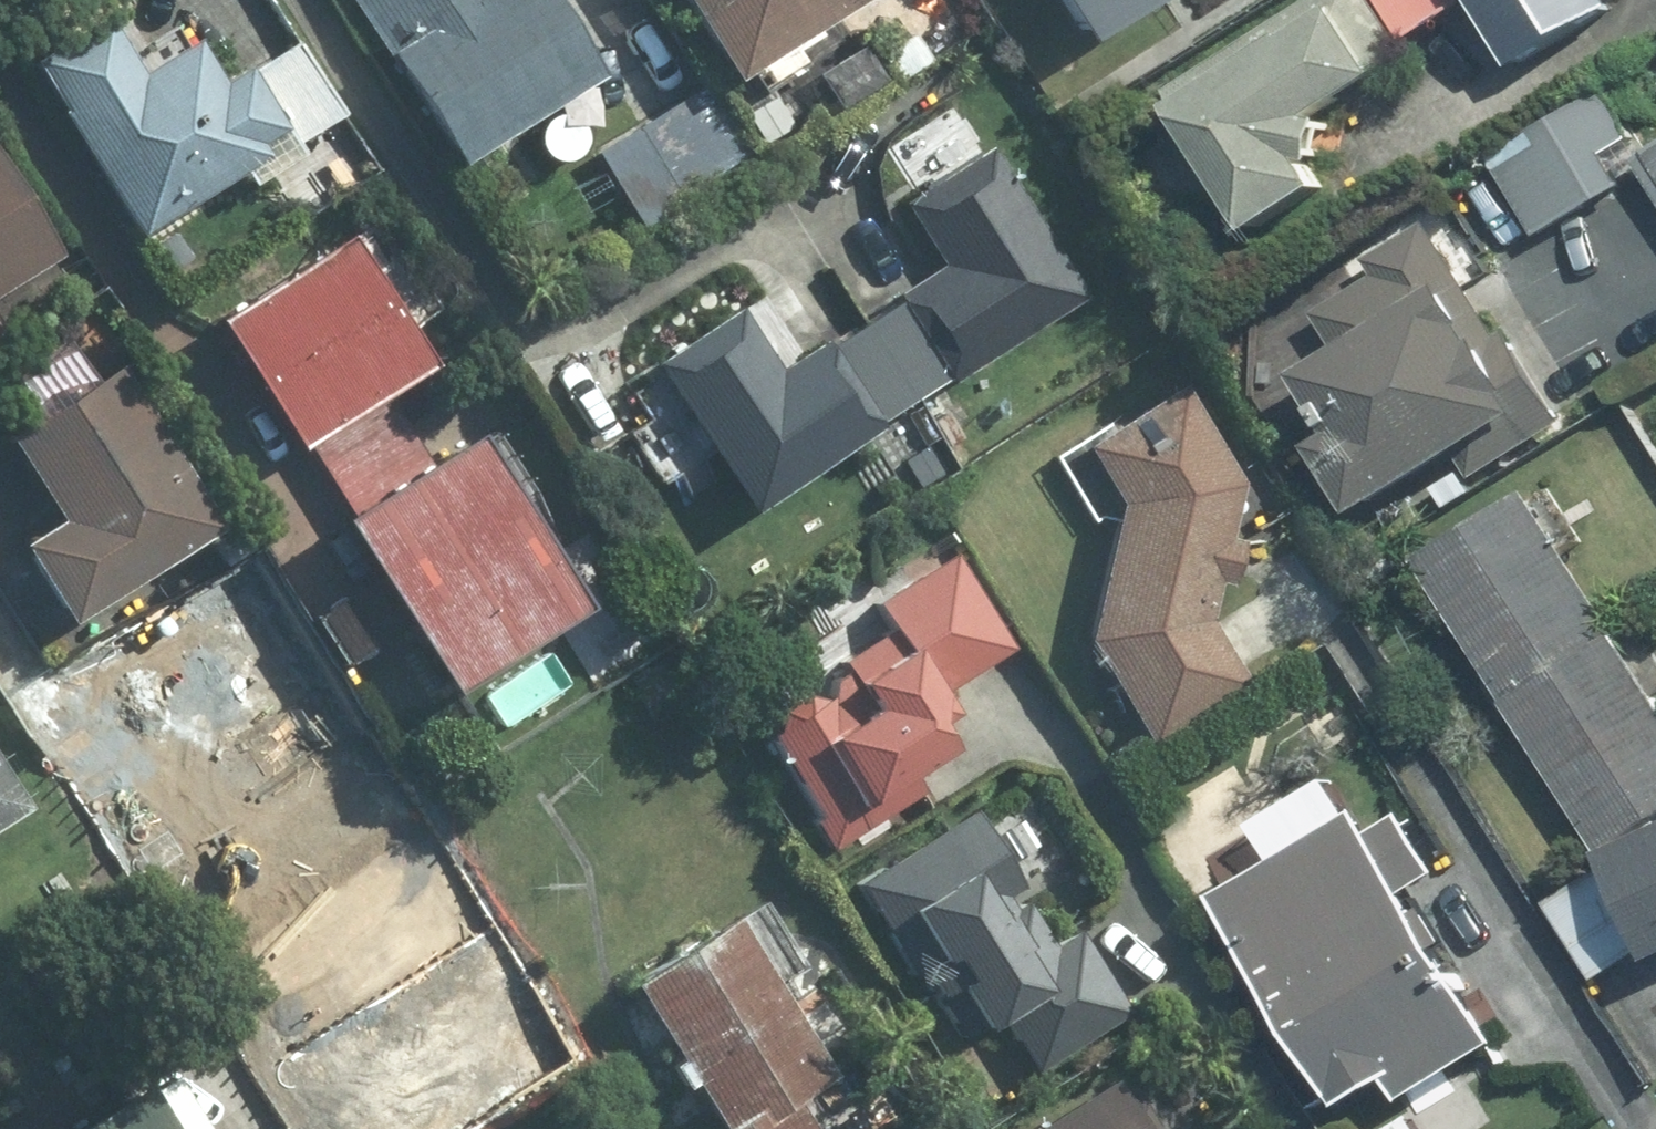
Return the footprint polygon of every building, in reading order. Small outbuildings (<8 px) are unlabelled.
[(436,151),(582,59),(545,0),(340,0),(436,151)] [(757,58),(859,0),(724,0),(757,58)] [(1081,27),(1124,0),(1063,0),(1081,27)] [(1412,40),(1387,0),(1321,0),(1179,89),(1267,230),(1351,178),(1316,123),(1422,56),(1412,40)] [(1412,40),(1476,0),(1387,0),(1412,40)] [(1524,60),(1620,0),(1487,0),(1524,60)] [(909,9),(821,71),(848,110),(936,48),(909,9)] [(206,12),(65,84),(143,234),(363,120),(313,22),(233,63),(206,12)] [(765,145),(717,73),(603,148),(650,220),(765,145)] [(1619,83),(1503,150),(1549,229),(1637,179),(1620,150),(1648,134),(1619,83)] [(93,274),(0,105),(0,325),(93,274)] [(1122,301),(1023,140),(928,197),(965,257),(809,353),(773,294),(669,358),(767,517),(1122,301)] [(1354,438),(1390,499),(1555,402),(1542,380),(1549,376),(1517,321),(1512,323),(1446,212),(1377,252),(1387,269),(1329,303),(1358,352),(1334,366),(1371,428),(1354,438)] [(364,220),(221,299),(302,444),(445,365),(364,220)] [(0,427),(0,488),(86,624),(238,529),(124,349),(0,427)] [(1199,385),(1113,438),(1141,483),(1092,628),(1156,737),(1254,680),(1211,607),(1260,483),(1199,385)] [(413,412),(315,474),(457,694),(617,592),(496,403),(433,443),(413,412)] [(1396,554),(1584,849),(1655,803),(1655,705),(1512,480),(1396,554)] [(954,545),(719,691),(826,860),(964,773),(933,725),(1029,665),(954,545)] [(284,625),(175,696),(414,1060),(523,990),(284,625)] [(46,800),(0,729),(0,829),(46,800)] [(1009,781),(852,874),(950,1039),(994,1014),(1033,1079),(1147,1012),(1009,781)] [(1378,789),(1228,877),(1379,1128),(1528,1039),(1378,789)] [(1563,910),(1612,975),(1655,942),(1655,844),(1640,852),(1563,910)] [(658,960),(758,1128),(839,1128),(826,1107),(867,1083),(759,901),(658,960)] [(1136,1050),(1020,1128),(1190,1128),(1136,1050)] [(63,1128),(205,1128),(167,1066),(63,1128)] [(1388,1128),(1434,1128),(1419,1107),(1388,1128)]
